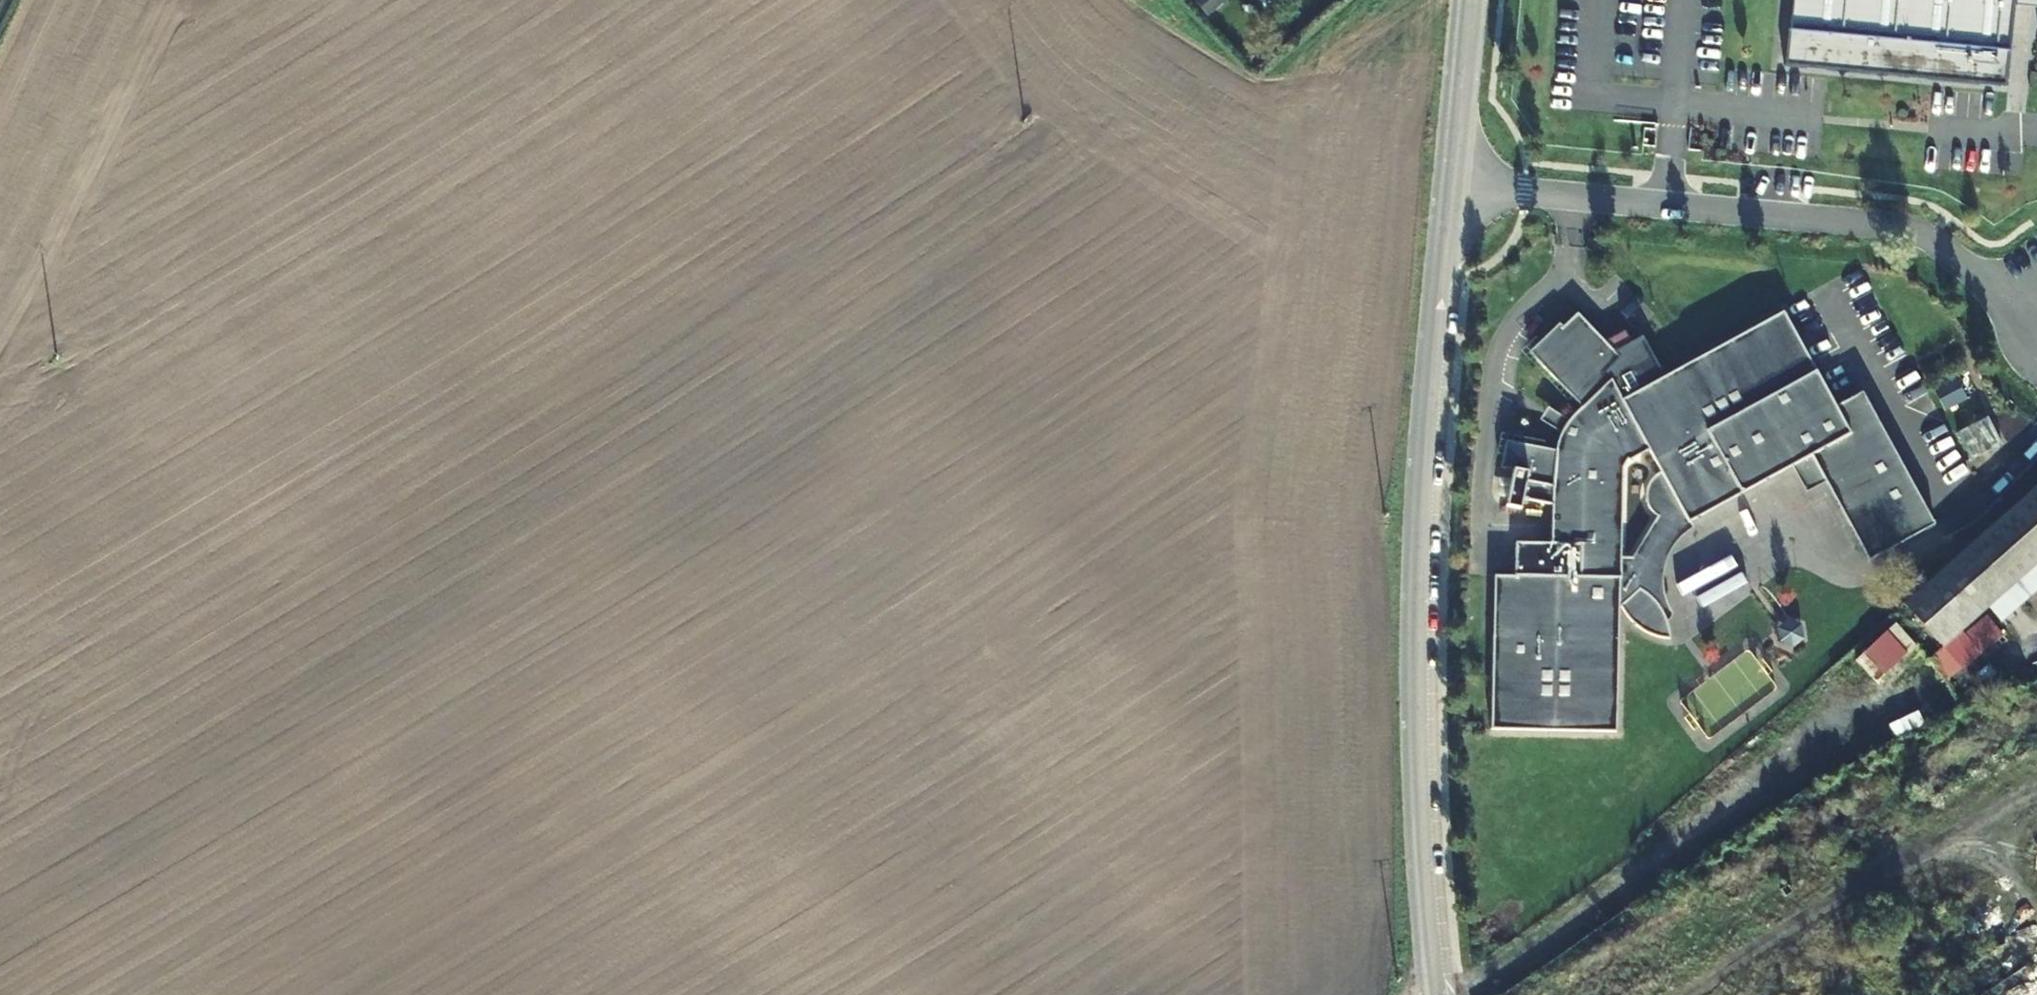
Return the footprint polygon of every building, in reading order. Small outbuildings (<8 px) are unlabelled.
[(1784,67),(2006,88),(2014,0),(1790,0),(1784,67)] [(1531,353),(1583,408),(1569,423),(1558,416),(1552,426),(1563,432),(1558,452),(1508,442),(1503,469),(1515,472),(1508,509),(1523,511),(1525,501),(1555,506),(1554,545),(1519,545),(1519,583),(1498,583),(1497,737),(1623,738),(1623,614),(1625,612),(1630,621),(1637,629),(1645,635),(1654,639),(1664,642),(1675,644),(1673,632),(1670,622),(1665,612),(1658,603),(1650,596),(1641,589),(1641,573),(1681,507),(1690,523),(1812,456),(1870,561),(1936,525),(1864,393),(1837,408),(1785,313),(1624,401),(1613,382),(1620,375),(1612,367),(1621,358),(1579,314),(1563,329),(1560,325),(1531,353)] [(1988,415),(1956,430),(1969,457),(2001,441),(1988,415)] [(1913,597),(1905,604),(1941,647),(2036,562),(2036,488),(1913,597)] [(1978,652),(2000,634),(1985,615),(1963,633),(1978,652)] [(1875,681),(1915,644),(1894,622),(1854,658),(1875,681)]
